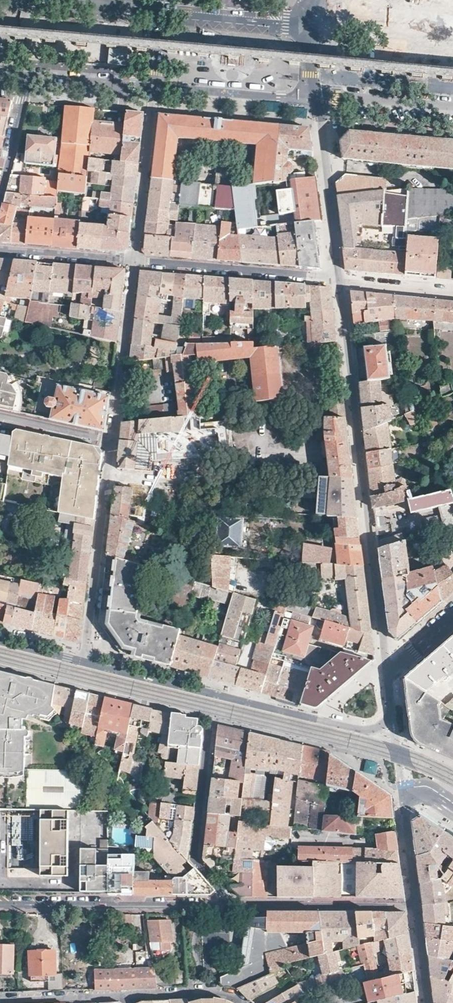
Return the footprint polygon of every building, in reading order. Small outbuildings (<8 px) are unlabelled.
[(250,55),(250,44),(235,43),(235,55),(250,55)] [(438,94),(440,73),(358,67),(358,61),(352,60),(351,72),(400,76),(399,91),(438,94)] [(442,73),(452,74),(452,65),(443,64),(442,73)] [(8,118),(9,111),(12,101),(8,100),(0,100),(0,117),(8,118)] [(93,122),(94,108),(82,107),(65,105),(60,152),(58,172),(59,173),(86,176),(87,170),(89,157),(90,150),(93,122)] [(135,111),(126,111),(125,124),(121,161),(138,163),(141,137),(144,112),(135,111)] [(151,178),(174,180),(179,139),(218,142),(259,146),(255,185),(274,182),(277,154),(279,126),(274,125),(224,121),(220,120),(160,114),(151,178)] [(121,161),(125,124),(93,122),(90,150),(112,153),(111,160),(112,160),(121,161)] [(277,154),(288,156),(288,150),(305,151),(306,158),(313,158),(308,129),(292,127),(279,126),(277,154)] [(427,139),(388,135),(350,131),(346,136),(341,141),(344,159),(347,160),(452,171),(452,141),(427,139)] [(54,166),(56,139),(44,138),(28,136),(26,164),(54,166)] [(288,162),(288,156),(277,154),(274,182),(275,182),(289,180),(289,174),(291,174),(293,173),(294,166),(293,165),(292,164),(291,163),(290,163),(288,162)] [(100,172),(101,159),(89,157),(87,170),(92,171),(100,172)] [(138,163),(121,161),(112,160),(111,173),(113,173),(137,176),(137,169),(138,163)] [(104,185),(106,172),(100,172),(92,171),(91,183),(104,185)] [(57,187),(56,191),(84,194),(85,190),(86,182),(86,176),(59,173),(57,187)] [(136,183),(137,176),(113,173),(112,185),(135,188),(135,186),(136,183)] [(31,195),(55,198),(56,191),(57,187),(45,186),(46,179),(11,174),(9,182),(7,192),(31,195)] [(407,230),(408,189),(406,189),(386,190),(386,179),(346,174),(336,184),(337,196),(342,230),(344,247),(394,252),(393,274),(422,277),(438,278),(442,227),(407,230)] [(315,177),(275,182),(279,206),(279,210),(267,212),(268,214),(262,215),(264,225),(267,225),(274,225),(277,225),(294,224),(313,221),(321,220),(318,196),(315,177)] [(150,187),(150,191),(182,195),(183,181),(174,180),(151,178),(150,187)] [(222,209),(236,210),(233,187),(220,186),(216,185),(183,181),(182,195),(181,207),(190,208),(197,208),(207,209),(222,209)] [(111,193),(85,190),(84,194),(84,197),(133,203),(134,196),(135,188),(112,185),(111,193)] [(236,210),(238,226),(252,226),(250,195),(252,195),(252,185),(233,187),(236,210)] [(408,189),(407,230),(442,227),(452,226),(452,190),(408,189)] [(148,209),(176,211),(177,207),(181,207),(182,195),(150,191),(149,200),(148,209)] [(17,206),(29,207),(31,195),(7,192),(5,198),(4,204),(17,206)] [(33,246),(51,247),(53,220),(32,219),(33,208),(54,209),(55,198),(31,195),(29,207),(29,210),(28,215),(28,226),(26,245),(33,246)] [(84,197),(83,203),(100,205),(100,207),(111,208),(110,214),(132,216),(133,210),(133,203),(84,197)] [(0,218),(0,223),(14,224),(16,213),(17,208),(17,206),(4,204),(1,213),(0,218)] [(279,210),(279,206),(261,208),(262,215),(268,214),(267,212),(279,210)] [(175,225),(173,239),(171,258),(181,259),(193,260),(194,247),(196,218),(197,208),(190,208),(188,225),(175,225)] [(146,222),(175,225),(176,211),(148,209),(147,215),(146,222)] [(221,224),(222,209),(207,209),(206,222),(221,224)] [(239,232),(238,226),(236,210),(222,209),(221,224),(221,228),(218,261),(229,262),(243,264),(239,237),(230,236),(230,231),(239,232)] [(96,226),(97,213),(83,211),(81,223),(78,250),(89,251),(102,252),(104,230),(104,227),(96,226)] [(131,227),(132,216),(110,214),(97,213),(96,226),(104,227),(104,230),(130,233),(131,227)] [(199,218),(196,218),(194,247),(193,260),(205,260),(218,261),(221,228),(199,226),(199,218)] [(78,250),(81,223),(53,220),(51,247),(58,248),(69,249),(78,250)] [(316,240),(313,221),(297,224),(294,224),(300,268),(320,270),(317,243),(316,240)] [(144,236),(173,239),(175,225),(146,222),(145,231),(144,236)] [(0,223),(0,243),(1,243),(11,244),(14,224),(0,223)] [(17,245),(26,245),(28,226),(14,224),(11,244),(17,245)] [(300,268),(294,224),(277,225),(274,225),(280,266),(289,267),(300,268)] [(274,225),(254,226),(252,226),(238,226),(239,232),(239,237),(243,264),(262,265),(280,266),(274,225)] [(130,233),(104,230),(102,252),(113,253),(124,254),(128,250),(130,233)] [(171,258),(173,239),(144,236),(143,245),(142,251),(142,252),(143,253),(145,256),(159,257),(171,258)] [(372,272),(393,274),(394,252),(344,247),(342,247),(344,257),(345,269),(372,272)] [(4,301),(14,261),(3,260),(0,259),(0,300),(4,301)] [(25,307),(29,307),(30,300),(38,263),(27,262),(14,261),(4,301),(10,303),(11,298),(27,299),(25,307)] [(38,263),(30,300),(49,303),(54,264),(44,263),(38,263)] [(54,264),(49,303),(53,304),(54,292),(63,293),(73,294),(76,266),(65,265),(54,264)] [(76,266),(73,294),(79,295),(78,307),(91,309),(96,268),(85,267),(76,266)] [(108,269),(96,268),(91,309),(120,313),(122,293),(125,271),(108,269)] [(138,284),(161,285),(162,273),(150,272),(140,271),(139,279),(138,284)] [(168,295),(172,296),(175,274),(167,274),(162,273),(161,285),(159,302),(167,303),(168,295)] [(175,304),(183,304),(183,299),(186,275),(180,275),(175,274),(172,296),(175,296),(175,304)] [(183,299),(204,300),(205,277),(196,276),(186,275),(183,299)] [(210,301),(230,303),(229,279),(215,278),(205,277),(204,300),(204,317),(211,317),(210,301)] [(239,280),(229,279),(230,303),(231,327),(237,326),(249,326),(249,330),(257,330),(255,306),(253,281),(239,280)] [(253,281),(255,306),(258,306),(274,308),(275,283),(259,281),(253,281)] [(274,308),(304,308),(303,302),(308,302),(306,285),(291,284),(275,283),(274,308)] [(164,323),(180,325),(183,304),(175,304),(171,303),(170,316),(158,314),(159,302),(161,285),(138,284),(136,304),(134,318),(154,321),(164,323)] [(306,285),(308,302),(308,305),(333,305),(331,294),(331,292),(330,287),(316,286),(306,285)] [(396,320),(393,295),(374,293),(350,291),(352,308),(353,323),(396,320)] [(417,297),(393,295),(396,320),(433,321),(435,299),(417,297)] [(435,299),(433,321),(452,321),(452,300),(435,299)] [(29,307),(25,322),(55,329),(58,304),(53,304),(49,303),(30,300),(29,307)] [(18,310),(16,320),(25,322),(29,307),(25,307),(10,303),(9,308),(18,310)] [(302,311),(303,320),(310,320),(334,321),(333,309),(333,305),(308,305),(309,311),(309,314),(304,314),(304,311),(302,311)] [(78,307),(71,306),(70,318),(84,320),(118,326),(119,320),(120,313),(91,309),(78,307)] [(8,319),(0,317),(0,340),(3,338),(8,319)] [(170,344),(178,344),(179,336),(180,325),(164,323),(163,334),(152,332),(153,324),(154,321),(134,318),(133,333),(132,343),(170,344)] [(81,335),(116,343),(117,333),(118,326),(84,320),(81,335)] [(310,320),(313,343),(337,341),(335,329),(334,321),(310,320)] [(391,323),(379,324),(380,332),(392,331),(391,323)] [(402,378),(397,332),(374,334),(375,338),(368,339),(368,345),(363,345),(365,356),(367,381),(380,380),(402,378)] [(203,339),(203,345),(206,345),(232,342),(231,335),(203,339)] [(147,421),(196,415),(191,369),(198,368),(197,362),(252,355),(257,402),(282,399),(276,346),(275,336),(232,342),(206,345),(203,345),(181,344),(178,344),(176,357),(168,358),(148,360),(150,370),(167,368),(168,371),(175,371),(179,404),(145,408),(147,421)] [(313,343),(287,346),(287,352),(337,347),(337,341),(313,343)] [(131,353),(130,362),(148,360),(168,358),(170,344),(132,343),(131,353)] [(14,412),(18,395),(13,385),(8,385),(10,378),(8,375),(0,373),(0,409),(14,412)] [(381,396),(380,380),(367,381),(360,381),(361,393),(363,408),(389,405),(393,404),(392,395),(381,396)] [(442,397),(440,384),(437,384),(434,388),(433,394),(435,400),(442,397)] [(451,384),(440,384),(442,397),(452,392),(451,384)] [(110,397),(58,386),(55,400),(51,399),(49,399),(48,399),(47,400),(46,401),(45,406),(46,407),(47,409),(52,410),(50,420),(78,426),(80,427),(105,433),(107,420),(110,397)] [(346,418),(344,400),(328,401),(329,417),(346,418)] [(414,410),(418,408),(416,402),(405,403),(406,413),(414,410)] [(390,419),(389,405),(363,408),(364,414),(364,422),(388,419),(390,419)] [(423,411),(421,407),(418,408),(414,410),(418,416),(422,414),(423,411)] [(418,416),(414,410),(406,413),(406,417),(407,419),(413,425),(420,422),(418,416)] [(232,451),(227,412),(196,415),(147,421),(122,423),(120,440),(137,441),(136,458),(118,456),(117,468),(120,470),(119,478),(146,481),(150,451),(153,451),(219,444),(221,454),(232,453),(232,451)] [(346,418),(329,417),(325,417),(325,424),(325,434),(327,458),(329,477),(354,478),(350,450),(346,418)] [(391,445),(388,419),(364,422),(366,435),(367,448),(391,445)] [(45,436),(38,434),(15,430),(14,435),(11,456),(10,465),(34,471),(33,475),(44,478),(45,473),(63,477),(59,514),(66,515),(94,521),(95,513),(96,510),(98,492),(101,466),(103,449),(77,443),(57,439),(45,436)] [(11,456),(14,435),(0,432),(0,454),(11,456)] [(120,440),(118,456),(136,458),(137,441),(120,440)] [(398,449),(398,445),(391,445),(367,448),(369,459),(370,468),(393,466),(391,450),(398,449)] [(395,480),(393,466),(370,468),(372,485),(373,495),(385,492),(384,485),(395,483),(395,480)] [(356,498),(354,478),(329,477),(317,476),(317,484),(328,485),(330,516),(332,516),(357,518),(358,518),(356,498)] [(396,489),(407,487),(405,479),(395,480),(395,483),(396,489)] [(409,499),(413,498),(411,493),(410,489),(409,486),(407,487),(396,489),(395,483),(384,485),(385,492),(373,495),(373,500),(374,507),(409,499)] [(129,515),(132,496),(132,488),(118,487),(115,486),(111,515),(129,520),(129,515)] [(155,496),(155,490),(132,488),(132,496),(140,497),(143,497),(144,495),(155,496)] [(452,490),(445,491),(413,498),(409,499),(411,508),(412,513),(440,507),(445,528),(448,527),(452,525),(452,493),(452,490)] [(138,514),(140,497),(132,496),(129,515),(138,514)] [(374,507),(375,515),(411,508),(409,499),(374,507)] [(19,505),(4,502),(3,509),(15,512),(19,510),(19,505)] [(77,534),(74,552),(90,555),(92,538),(94,521),(66,515),(65,521),(77,524),(77,526),(74,526),(73,534),(77,534)] [(148,530),(149,526),(129,520),(111,515),(107,548),(107,556),(139,565),(139,558),(125,554),(133,526),(148,530)] [(357,519),(357,518),(332,516),(332,519),(334,519),(339,565),(363,566),(362,555),(359,536),(357,519)] [(375,519),(376,526),(385,524),(386,523),(386,522),(387,521),(386,519),(385,518),(384,517),(383,518),(375,519)] [(241,550),(245,522),(219,518),(216,547),(241,550)] [(379,548),(404,540),(402,534),(378,541),(379,548)] [(409,556),(407,540),(404,540),(379,548),(380,557),(382,579),(411,573),(409,556)] [(444,549),(447,554),(451,550),(452,549),(452,544),(444,549)] [(331,550),(307,545),(304,545),(303,562),(331,564),(331,550)] [(432,611),(443,601),(436,570),(431,550),(426,551),(426,554),(427,556),(429,558),(429,559),(432,571),(411,573),(417,623),(432,611)] [(451,550),(447,554),(442,557),(448,566),(452,572),(452,553),(451,550)] [(22,573),(20,579),(41,583),(60,586),(61,580),(87,584),(88,569),(90,555),(74,552),(72,552),(69,574),(60,572),(60,575),(40,571),(39,576),(22,573)] [(228,555),(220,555),(212,554),(213,586),(224,589),(232,591),(235,592),(236,580),(230,580),(231,555),(228,555)] [(137,613),(143,566),(139,565),(107,556),(104,580),(100,610),(137,613)] [(363,566),(339,565),(337,564),(331,564),(303,562),(303,569),(323,570),(322,577),(322,578),(323,578),(334,578),(336,578),(336,580),(346,579),(350,616),(317,605),(287,601),(286,606),(289,606),(324,618),(344,625),(368,632),(372,633),(368,598),(363,566)] [(448,566),(436,570),(443,601),(452,593),(452,572),(448,566)] [(417,623),(411,573),(382,579),(389,631),(398,640),(411,629),(417,623)] [(191,592),(195,581),(181,577),(170,613),(184,617),(191,592)] [(0,584),(0,623),(5,624),(11,625),(15,605),(36,610),(41,583),(20,579),(18,588),(11,587),(0,584)] [(85,594),(87,584),(61,580),(60,586),(67,588),(67,594),(66,601),(84,605),(85,594)] [(191,592),(229,602),(232,591),(224,589),(213,586),(195,581),(191,592)] [(60,586),(41,583),(36,610),(32,631),(36,632),(45,634),(55,636),(57,615),(52,614),(54,598),(45,596),(45,593),(56,595),(56,596),(59,597),(60,592),(60,586)] [(245,641),(246,638),(247,634),(245,633),(245,629),(254,598),(254,597),(235,592),(232,591),(229,602),(221,632),(242,640),(245,641)] [(66,601),(59,600),(57,615),(55,636),(60,637),(64,638),(65,623),(66,601)] [(83,615),(84,605),(66,601),(65,623),(81,627),(83,615)] [(268,609),(258,642),(274,645),(283,615),(285,605),(273,602),(272,608),(271,610),(268,609)] [(32,631),(36,610),(15,605),(11,625),(20,628),(32,631)] [(179,636),(181,629),(138,618),(137,617),(137,613),(100,610),(99,621),(121,652),(142,658),(170,666),(179,636)] [(314,623),(283,615),(274,645),(272,653),(275,654),(285,657),(312,664),(303,701),(318,705),(320,705),(321,705),(322,704),(323,704),(372,662),(310,639),(314,623)] [(373,643),(372,633),(368,632),(344,625),(324,618),(318,638),(324,640),(365,655),(367,653),(374,652),(373,643)] [(81,627),(65,623),(64,638),(79,642),(80,641),(80,634),(81,627)] [(214,659),(236,665),(242,640),(221,632),(218,646),(214,659)] [(218,646),(179,636),(170,666),(188,670),(209,676),(214,659),(218,646)] [(424,663),(405,680),(427,692),(442,679),(443,680),(446,677),(447,678),(449,677),(450,678),(452,676),(452,638),(424,663)] [(274,645),(258,642),(255,656),(256,657),(270,661),(272,653),(274,645)] [(270,661),(267,673),(262,690),(269,692),(279,694),(281,684),(278,683),(280,673),(283,664),(273,662),(275,654),(272,653),(270,661)] [(270,661),(256,657),(252,669),(267,673),(270,661)] [(283,664),(280,673),(294,677),(289,697),(295,699),(303,701),(312,664),(285,657),(283,664)] [(237,683),(241,666),(236,665),(214,659),(209,676),(219,678),(237,683)] [(267,673),(252,669),(241,666),(237,683),(242,685),(253,687),(262,690),(267,673)] [(74,811),(83,811),(83,808),(101,808),(100,807),(100,806),(99,805),(99,804),(70,771),(70,770),(22,769),(24,730),(19,730),(20,719),(22,711),(52,719),(58,713),(52,707),(55,685),(41,681),(0,671),(0,808),(42,810),(52,810),(69,811),(74,811)] [(294,677),(280,673),(278,683),(281,684),(279,694),(283,695),(289,697),(294,677)] [(452,726),(440,719),(438,706),(441,701),(427,692),(405,680),(412,733),(412,734),(412,736),(413,737),(414,738),(414,739),(415,741),(417,742),(419,743),(422,744),(424,745),(450,757),(452,758),(452,725),(452,726)] [(52,707),(58,713),(59,715),(61,705),(66,706),(63,719),(69,726),(70,725),(77,690),(66,688),(55,685),(52,707)] [(84,692),(77,690),(70,725),(83,728),(90,693),(84,692)] [(98,695),(90,693),(83,728),(82,734),(90,736),(88,747),(93,753),(94,748),(104,697),(98,695)] [(120,701),(104,697),(94,748),(102,750),(107,730),(119,733),(115,753),(123,755),(134,704),(120,701)] [(117,780),(128,792),(131,791),(129,783),(139,728),(143,729),(142,731),(143,732),(143,733),(144,734),(145,734),(149,735),(150,730),(153,709),(149,708),(141,706),(134,704),(123,755),(118,773),(117,780)] [(162,756),(166,756),(172,714),(163,712),(153,709),(150,730),(163,733),(160,751),(162,752),(162,755),(162,756)] [(166,762),(199,766),(201,743),(204,722),(188,718),(172,714),(166,756),(166,762)] [(218,725),(217,736),(213,768),(212,778),(239,781),(245,782),(250,733),(234,729),(218,725)] [(241,815),(240,822),(248,822),(249,814),(264,816),(263,824),(266,824),(269,824),(272,794),(268,793),(267,801),(264,801),(267,780),(267,779),(264,774),(264,770),(275,772),(276,769),(280,740),(265,737),(250,733),(245,782),(244,794),(243,799),(241,815)] [(295,780),(298,781),(298,775),(301,745),(291,743),(280,740),(276,769),(284,771),(283,779),(275,777),(272,794),(269,824),(290,827),(293,827),(294,817),(289,817),(293,781),(291,780),(292,774),(296,774),(295,780)] [(316,749),(301,745),(298,775),(325,782),(327,783),(331,752),(316,749)] [(353,792),(356,771),(345,763),(333,755),(331,752),(327,783),(327,786),(327,788),(335,790),(336,787),(353,792)] [(183,792),(195,794),(197,779),(199,766),(166,762),(164,775),(184,778),(183,792)] [(127,808),(136,801),(128,792),(117,780),(113,775),(108,770),(108,787),(127,808)] [(363,817),(392,818),(393,818),(390,795),(372,782),(356,771),(353,792),(359,796),(358,816),(362,816),(363,816),(363,817)] [(210,796),(243,799),(244,794),(238,793),(239,781),(212,778),(211,787),(210,796)] [(324,815),(327,788),(298,781),(294,817),(293,827),(300,828),(322,830),(324,815)] [(171,804),(176,805),(177,800),(173,793),(162,791),(161,803),(171,804)] [(210,804),(209,813),(241,815),(243,799),(210,796),(210,804)] [(151,802),(149,815),(152,819),(158,825),(159,818),(161,803),(151,802)] [(161,803),(159,818),(169,819),(171,804),(161,803)] [(176,820),(192,822),(193,813),(194,807),(177,805),(176,820)] [(68,874),(69,811),(52,812),(52,810),(42,810),(41,874),(68,874)] [(237,849),(240,822),(241,815),(209,813),(207,829),(205,845),(237,849)] [(361,825),(362,816),(358,816),(324,815),(322,830),(355,833),(356,824),(361,825)] [(420,856),(427,855),(443,830),(430,822),(421,815),(411,820),(416,858),(420,856)] [(158,825),(152,819),(145,825),(147,827),(147,835),(137,835),(137,846),(154,846),(154,857),(170,875),(173,879),(175,876),(184,876),(189,872),(182,865),(188,860),(188,859),(168,836),(158,825)] [(167,830),(168,836),(188,859),(190,839),(192,827),(192,822),(176,820),(173,820),(173,830),(167,830)] [(288,838),(290,827),(269,824),(266,824),(263,824),(248,822),(240,822),(237,849),(237,859),(253,860),(262,860),(265,836),(288,838)] [(452,860),(452,837),(443,830),(427,855),(444,873),(452,860)] [(395,831),(394,831),(376,834),(377,835),(379,849),(351,848),(352,862),(358,862),(399,863),(397,845),(395,831)] [(109,891),(109,893),(117,893),(120,893),(121,893),(122,893),(123,893),(123,888),(134,888),(134,872),(134,857),(135,846),(109,844),(109,846),(109,865),(109,891)] [(229,869),(228,871),(236,871),(237,859),(237,849),(205,845),(204,853),(204,860),(211,867),(213,860),(228,861),(229,869)] [(352,862),(351,848),(299,847),(299,861),(307,861),(313,861),(352,862)] [(96,849),(82,849),(81,891),(109,891),(109,865),(96,865),(96,849)] [(419,883),(442,878),(444,873),(427,855),(420,856),(416,858),(417,869),(419,883)] [(235,884),(230,887),(234,890),(239,896),(252,896),(253,860),(237,859),(236,871),(245,872),(245,884),(235,884)] [(262,860),(253,860),(252,896),(258,896),(266,896),(266,880),(277,880),(278,866),(278,860),(262,860)] [(444,873),(442,878),(446,881),(452,885),(452,860),(444,873)] [(313,861),(307,861),(307,866),(278,866),(277,880),(277,896),(294,896),(313,896),(313,861)] [(313,861),(313,896),(331,896),(357,897),(358,862),(352,862),(313,861)] [(401,881),(399,863),(358,862),(357,897),(378,897),(403,897),(401,881)] [(175,876),(173,879),(173,894),(192,894),(210,894),(215,890),(205,879),(195,867),(189,872),(184,876),(175,876)] [(149,872),(134,872),(134,888),(133,893),(148,893),(173,894),(173,879),(170,875),(167,876),(167,879),(157,878),(157,875),(149,875),(149,872)] [(444,892),(443,882),(446,881),(442,878),(419,883),(420,894),(421,905),(452,899),(452,890),(444,892)] [(421,905),(423,913),(424,923),(452,927),(452,899),(421,905)] [(239,968),(219,977),(220,978),(220,986),(226,987),(235,989),(239,989),(277,972),(283,968),(281,964),(318,955),(325,954),(318,912),(298,911),(267,911),(267,917),(250,918),(249,918),(249,919),(248,919),(248,920),(247,920),(247,921),(247,922),(247,923),(247,924),(248,925),(248,926),(249,926),(252,927),(249,943),(244,943),(239,968)] [(347,912),(318,912),(325,954),(331,952),(331,941),(344,941),(344,949),(347,948),(351,947),(359,945),(359,938),(356,912),(347,912)] [(364,912),(356,912),(359,938),(374,937),(372,912),(364,912)] [(374,941),(408,934),(405,912),(387,912),(372,912),(374,937),(374,941)] [(131,914),(119,914),(119,928),(131,928),(131,927),(131,914)] [(148,920),(150,941),(160,941),(160,948),(170,948),(170,941),(173,940),(170,920),(148,920)] [(249,943),(252,927),(249,926),(248,926),(248,925),(247,924),(247,923),(244,943),(249,943)] [(424,923),(425,930),(426,938),(452,943),(452,927),(424,923)] [(411,961),(409,942),(408,934),(374,941),(359,945),(351,947),(351,950),(359,948),(362,961),(351,964),(351,967),(363,964),(367,980),(412,969),(411,961)] [(359,938),(359,945),(374,941),(374,937),(359,938)] [(426,938),(427,946),(427,954),(452,959),(452,943),(426,938)] [(12,973),(14,945),(0,944),(0,972),(12,973)] [(331,952),(325,954),(318,955),(323,974),(316,978),(298,983),(298,984),(303,993),(304,994),(364,980),(367,980),(363,964),(351,967),(339,970),(337,962),(340,961),(338,950),(331,952)] [(49,990),(62,990),(62,974),(55,974),(55,951),(31,951),(31,981),(49,982),(49,990)] [(427,954),(429,965),(430,975),(444,980),(451,963),(452,960),(452,959),(427,954)] [(451,963),(444,980),(452,983),(452,960),(451,963)] [(154,965),(153,961),(148,961),(149,968),(146,968),(145,967),(143,967),(143,968),(136,968),(136,967),(133,967),(133,968),(133,969),(116,969),(116,968),(114,968),(114,969),(107,969),(107,968),(104,968),(104,969),(96,970),(96,989),(134,988),(157,987),(154,965)] [(166,977),(164,964),(154,965),(157,987),(176,986),(176,977),(166,977)] [(185,980),(185,971),(175,972),(176,977),(176,986),(185,986),(186,985),(185,980)] [(408,993),(404,971),(367,980),(364,980),(370,1002),(371,1002),(408,993)] [(282,980),(277,972),(239,989),(243,993),(247,997),(249,999),(282,980)] [(444,980),(430,975),(432,990),(433,1002),(452,1002),(452,983),(444,980)] [(298,984),(266,1002),(288,1002),(300,995),(303,993),(298,984)] [(415,992),(408,993),(371,1002),(416,1002),(415,999),(415,992)] [(288,1002),(306,1002),(300,995),(288,1002)]
